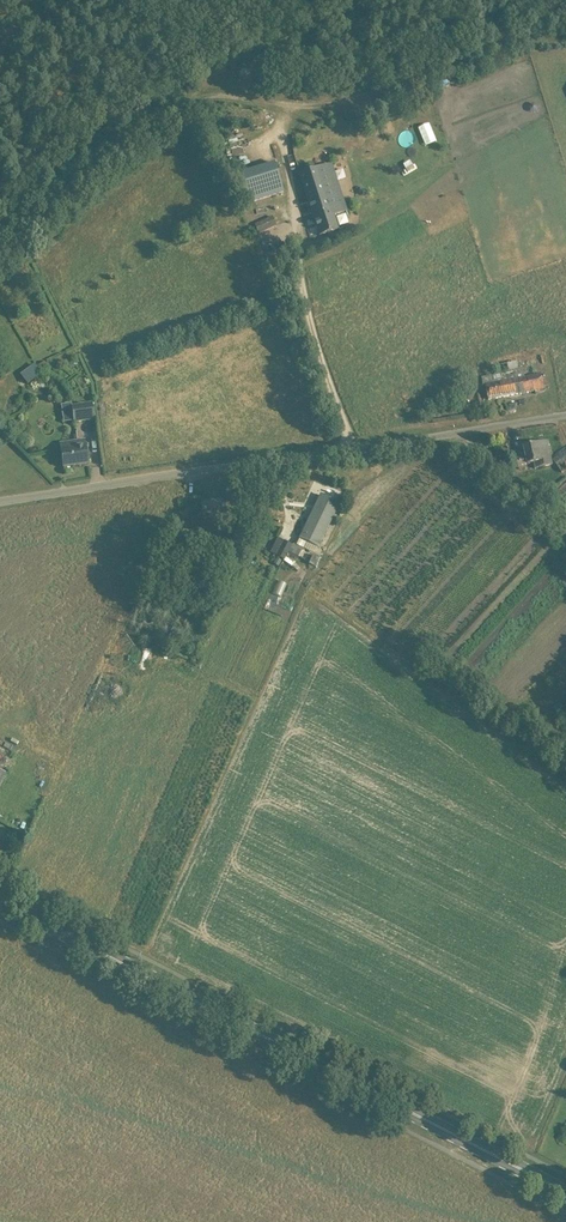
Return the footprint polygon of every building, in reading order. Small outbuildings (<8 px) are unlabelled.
[(431,93),(458,81),(456,75),(428,88),(431,93)] [(415,134),(402,131),(399,142),(412,145),(415,134)] [(238,174),(247,203),(283,192),(274,162),(238,174)] [(299,174),(320,235),(338,229),(333,215),(346,211),(341,197),(337,199),(326,165),(299,174)] [(272,216),(255,224),(259,233),(276,225),(272,216)] [(545,388),(542,375),(525,378),(523,369),(520,369),(519,367),(518,361),(499,366),(500,374),(493,375),(482,378),(483,385),(486,385),(489,399),(545,388)] [(44,362),(36,366),(35,366),(21,375),(27,383),(41,374),(48,370),(44,362)] [(92,403),(72,406),(74,421),(94,419),(92,403)] [(62,449),(63,467),(88,464),(85,440),(71,442),(72,447),(62,449)] [(526,456),(517,458),(519,468),(535,463),(537,468),(553,464),(547,441),(524,446),(526,456)] [(553,459),(563,473),(565,470),(565,450),(553,459)] [(339,503),(321,495),(300,538),(318,547),(339,503)] [(201,504),(203,517),(192,519),(194,532),(212,529),(210,519),(225,517),(232,516),(231,508),(223,510),(222,501),(201,504)] [(188,531),(179,532),(181,549),(189,549),(188,531)] [(287,554),(298,559),(303,548),(278,537),(270,553),(285,560),(287,554)] [(316,566),(320,558),(312,555),(309,563),(316,566)] [(274,591),(282,594),(286,582),(277,580),(274,591)]
